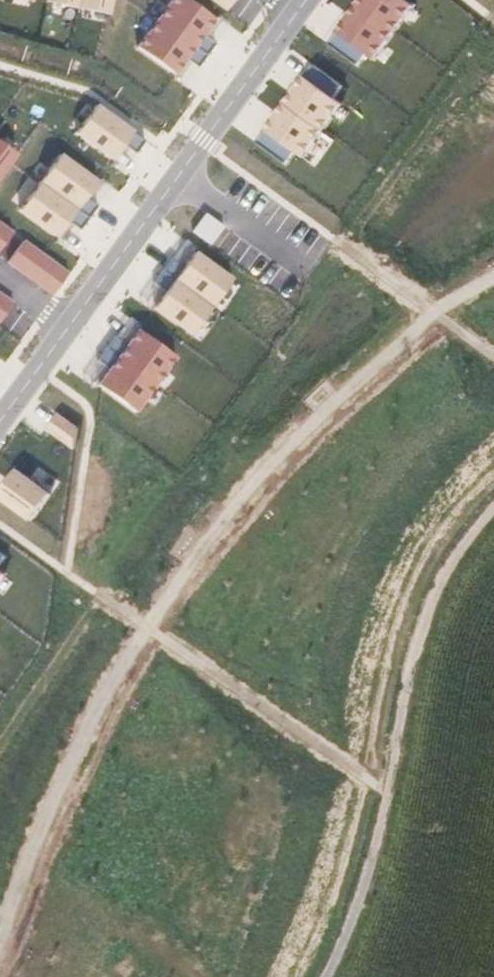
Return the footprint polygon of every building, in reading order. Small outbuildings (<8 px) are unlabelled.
[(78,0),(46,0),(46,1),(77,8),(78,0)] [(77,8),(108,14),(110,0),(78,0),(77,8)] [(156,19),(208,53),(215,43),(204,35),(215,20),(189,0),(171,0),(156,19)] [(228,10),(235,0),(213,0),(228,10)] [(392,31),(413,2),(409,0),(359,0),(356,5),(392,31)] [(376,54),(392,31),(356,5),(349,15),(330,42),(360,63),(364,56),(369,49),(376,54)] [(208,53),(156,19),(137,45),(176,73),(187,58),(198,66),(208,53)] [(287,102),(323,128),(331,118),(343,101),(337,97),(345,85),(314,64),(292,95),(287,102)] [(306,152),(323,128),(287,102),(280,113),(261,141),(290,161),(296,153),(300,148),(306,152)] [(92,144),(113,160),(124,145),(135,153),(144,141),(112,117),(92,144)] [(0,143),(0,175),(10,161),(15,153),(0,143)] [(39,182),(88,218),(97,206),(86,197),(96,182),(60,155),(39,182)] [(88,218),(39,182),(20,209),(57,237),(68,222),(80,230),(88,218)] [(213,249),(217,244),(228,227),(214,218),(205,211),(190,232),(201,240),(213,249)] [(12,232),(0,223),(0,249),(12,232)] [(52,295),(68,273),(43,255),(23,241),(8,262),(52,295)] [(162,270),(211,307),(232,278),(194,250),(184,265),(172,257),(162,270)] [(191,333),(211,307),(162,270),(155,279),(167,289),(155,308),(171,319),(191,333)] [(0,294),(0,323),(13,303),(0,294)] [(107,350),(155,385),(165,370),(175,356),(139,330),(129,345),(116,336),(107,350)] [(144,399),(155,385),(107,350),(98,360),(110,368),(98,385),(135,411),(144,399)] [(48,429),(76,448),(79,428),(57,413),(48,429)] [(17,470),(10,479),(5,487),(0,494),(0,497),(33,521),(52,495),(27,477),(17,470)]
